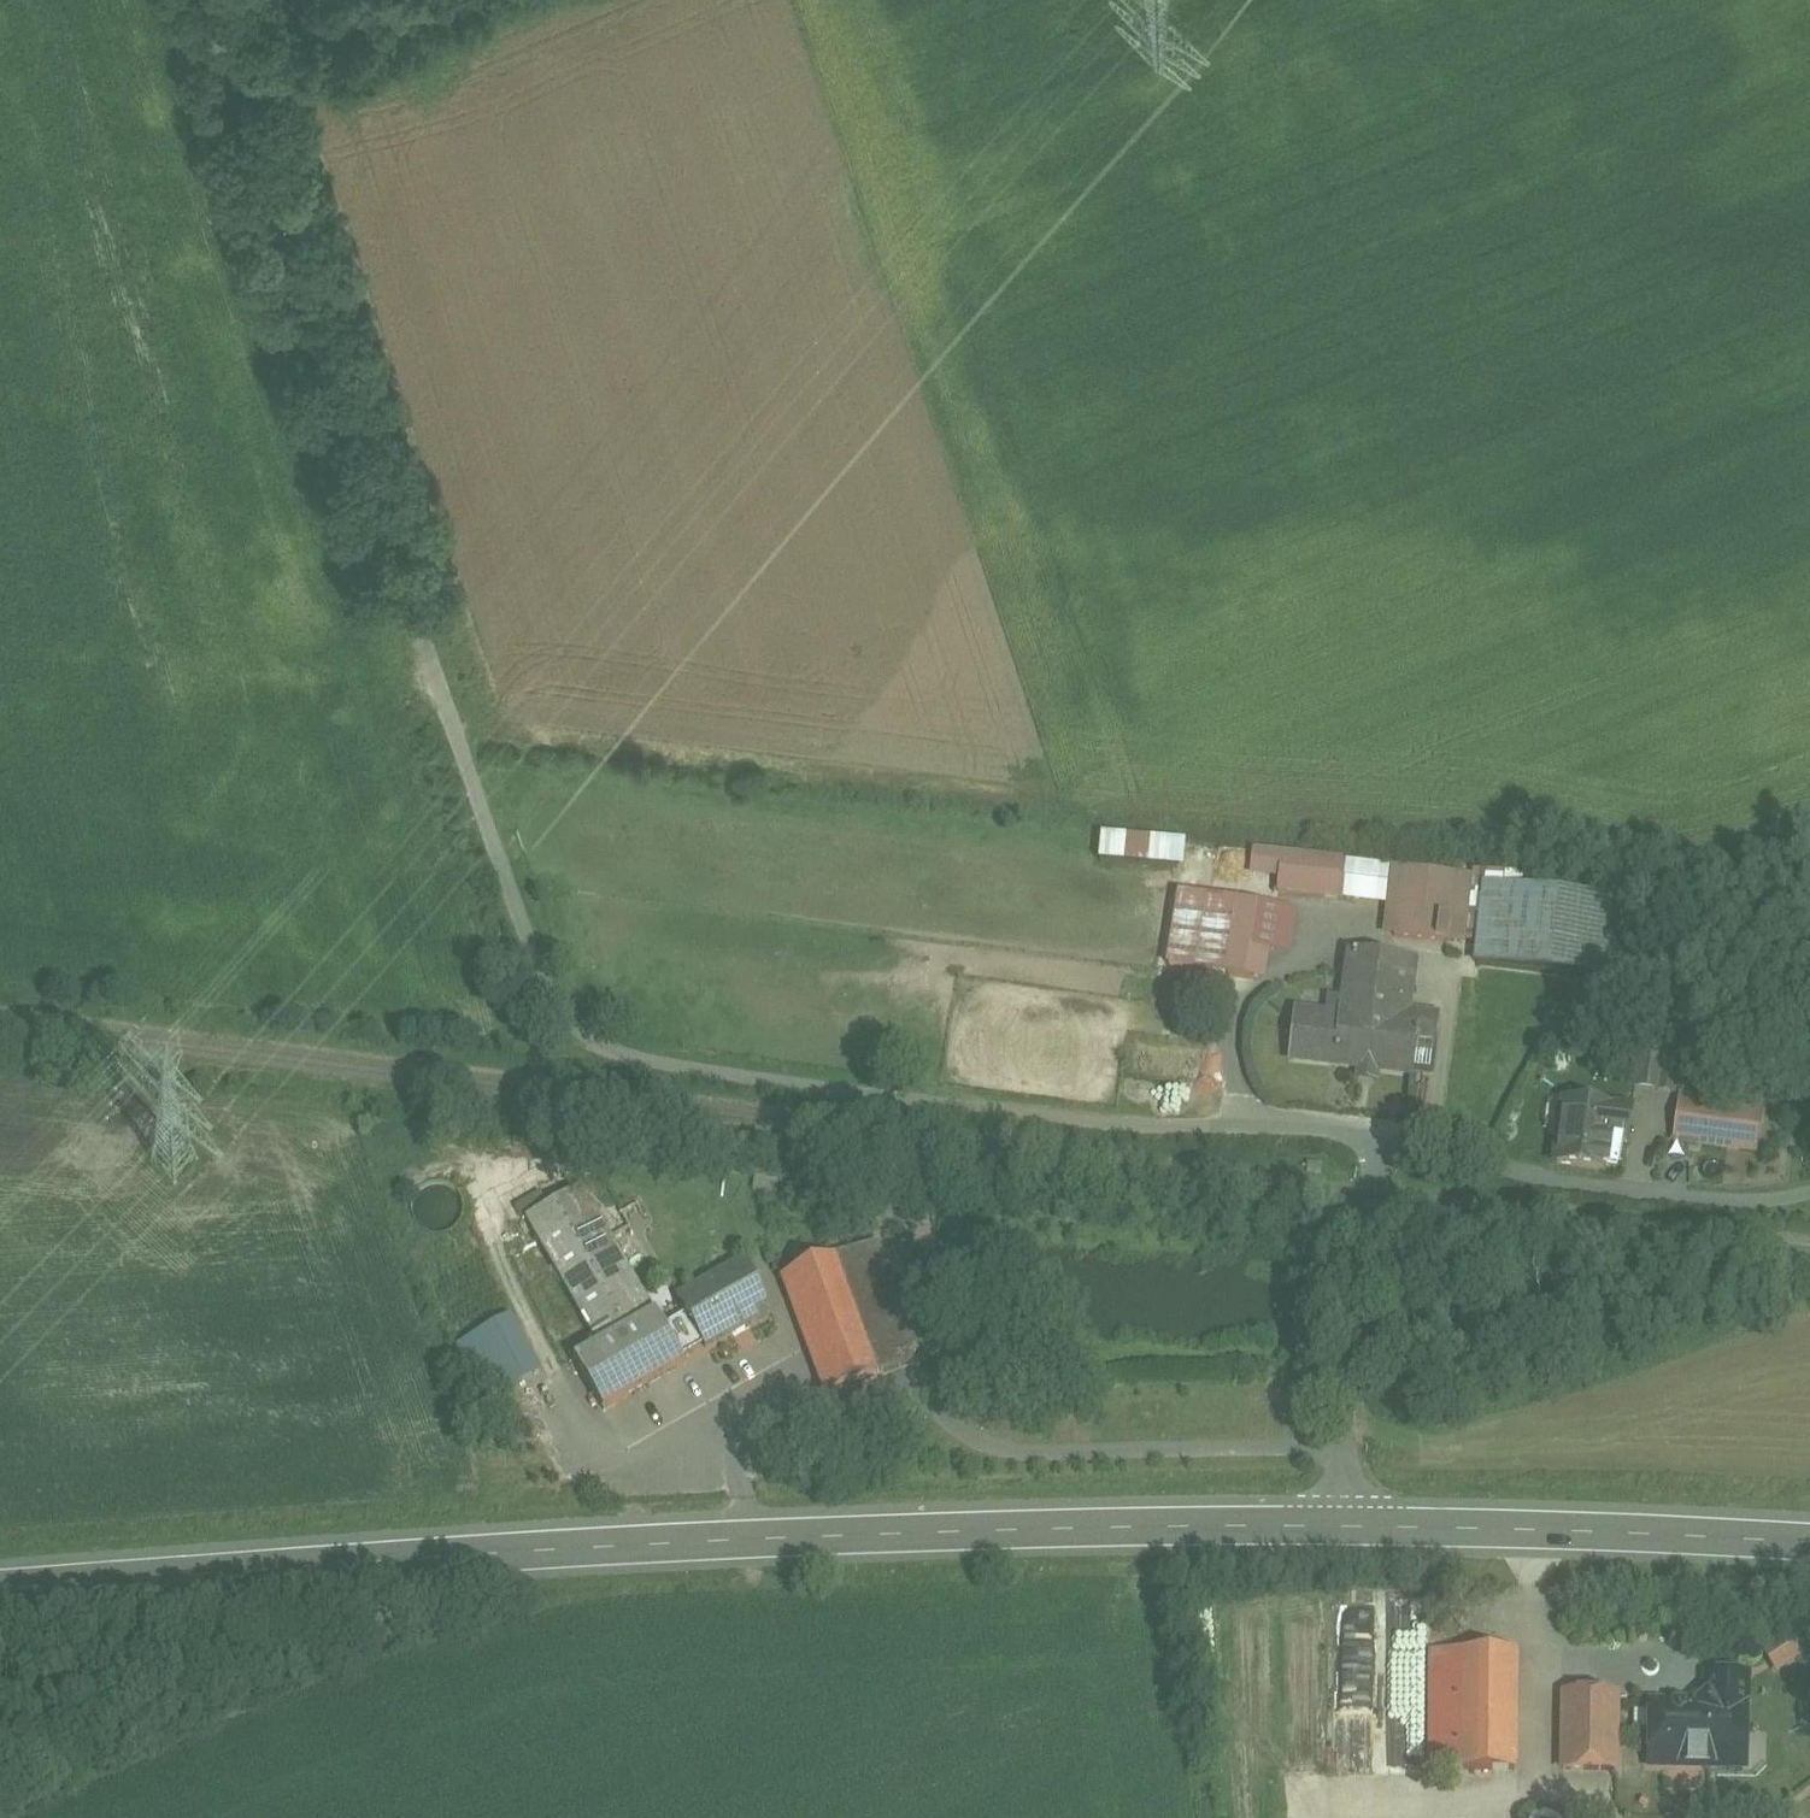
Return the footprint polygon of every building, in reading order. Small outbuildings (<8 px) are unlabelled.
[(1105,838),(1105,865),(1190,865),(1190,838),(1105,838)] [(1312,859),(1273,855),(1270,891),(1309,895),(1310,886),(1312,859)] [(1378,866),(1312,859),(1310,886),(1370,892),(1374,893),(1378,866)] [(1471,875),(1379,864),(1378,866),(1374,893),(1370,892),(1363,956),(1394,960),(1385,1033),(1416,1037),(1437,1040),(1454,911),(1467,913),(1470,890),(1471,875)] [(1505,870),(1471,869),(1471,874),(1471,875),(1470,890),(1513,891),(1505,870)] [(1308,909),(1238,903),(1235,929),(1287,934),(1306,936),(1308,909)] [(1287,934),(1235,929),(1227,976),(1251,980),(1257,952),(1271,953),(1272,947),(1285,950),(1287,934)] [(1351,954),(1342,1021),(1298,1016),(1294,1048),(1331,1052),(1336,1055),(1337,1060),(1337,1067),(1411,1076),(1416,1037),(1385,1033),(1394,960),(1363,956),(1351,954)] [(1710,1105),(1681,1101),(1676,1135),(1705,1139),(1708,1125),(1710,1105)] [(1612,1109),(1565,1103),(1557,1167),(1604,1173),(1612,1109)] [(1743,1130),(1708,1125),(1705,1139),(1705,1140),(1704,1146),(1740,1151),(1743,1130)] [(1321,1168),(1308,1166),(1307,1174),(1320,1176),(1321,1168)] [(431,1183),(426,1185),(422,1188),(419,1191),(415,1195),(413,1200),(412,1203),(412,1208),(412,1214),(414,1218),(416,1223),(420,1227),(423,1229),(425,1231),(429,1233),(434,1234),(439,1234),(444,1233),(448,1232),(452,1230),(455,1228),(457,1225),(460,1221),(462,1216),(463,1214),(463,1210),(463,1206),(463,1203),(462,1199),(460,1195),(457,1192),(455,1190),(452,1187),(447,1184),(441,1183),(437,1183),(431,1183)] [(655,1315),(582,1188),(526,1220),(543,1249),(468,1292),(504,1354),(484,1366),(504,1401),(575,1361),(574,1360),(655,1315)] [(877,1243),(783,1277),(827,1395),(920,1361),(877,1243)] [(745,1264),(679,1301),(687,1316),(665,1329),(678,1352),(700,1339),(706,1349),(750,1324),(751,1326),(773,1314),(745,1264)] [(655,1315),(574,1360),(575,1361),(604,1411),(685,1364),(665,1329),(656,1314),(655,1315)] [(1809,1658),(1809,1643),(1777,1662),(1783,1673),(1809,1658)] [(1373,1719),(1373,1655),(1345,1655),(1344,1719),(1373,1719)] [(1516,1655),(1431,1655),(1431,1771),(1515,1771),(1516,1655)] [(1681,1657),(1565,1656),(1564,1700),(1617,1701),(1680,1701),(1681,1657)] [(1617,1701),(1564,1700),(1563,1772),(1615,1773),(1617,1701)]
